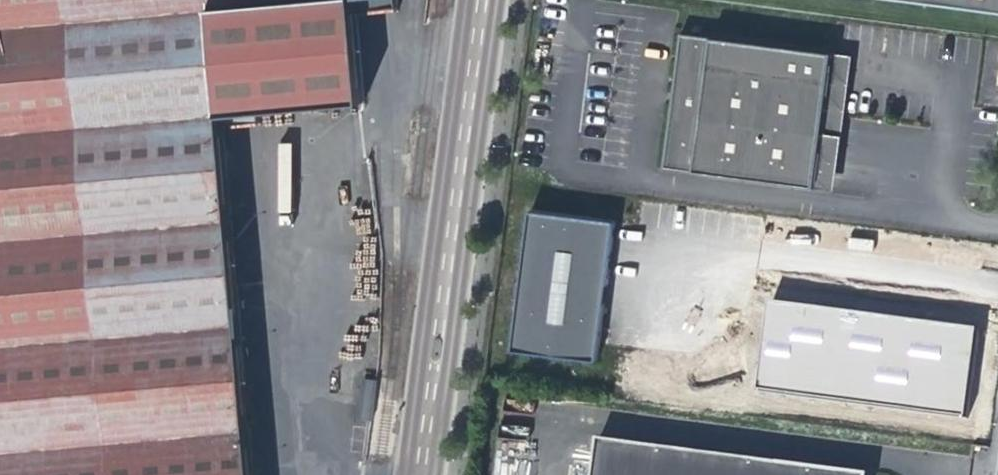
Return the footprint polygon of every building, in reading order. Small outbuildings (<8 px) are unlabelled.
[(244,397),(222,117),(267,114),(266,99),(353,92),(347,13),(391,9),(390,0),(0,0),(0,474),(250,474),(244,397)] [(997,9),(997,0),(925,0),(997,9)] [(675,30),(658,28),(642,164),(799,183),(815,50),(815,48),(675,30)] [(815,50),(799,183),(819,185),(829,110),(831,85),(835,50),(815,48),(815,50)] [(604,220),(519,210),(502,350),(587,360),(589,342),(604,220)] [(974,324),(767,299),(756,388),(962,414),(974,324)] [(358,417),(344,416),(342,439),(356,440),(358,417)] [(587,439),(583,474),(858,474),(858,472),(587,439)]
